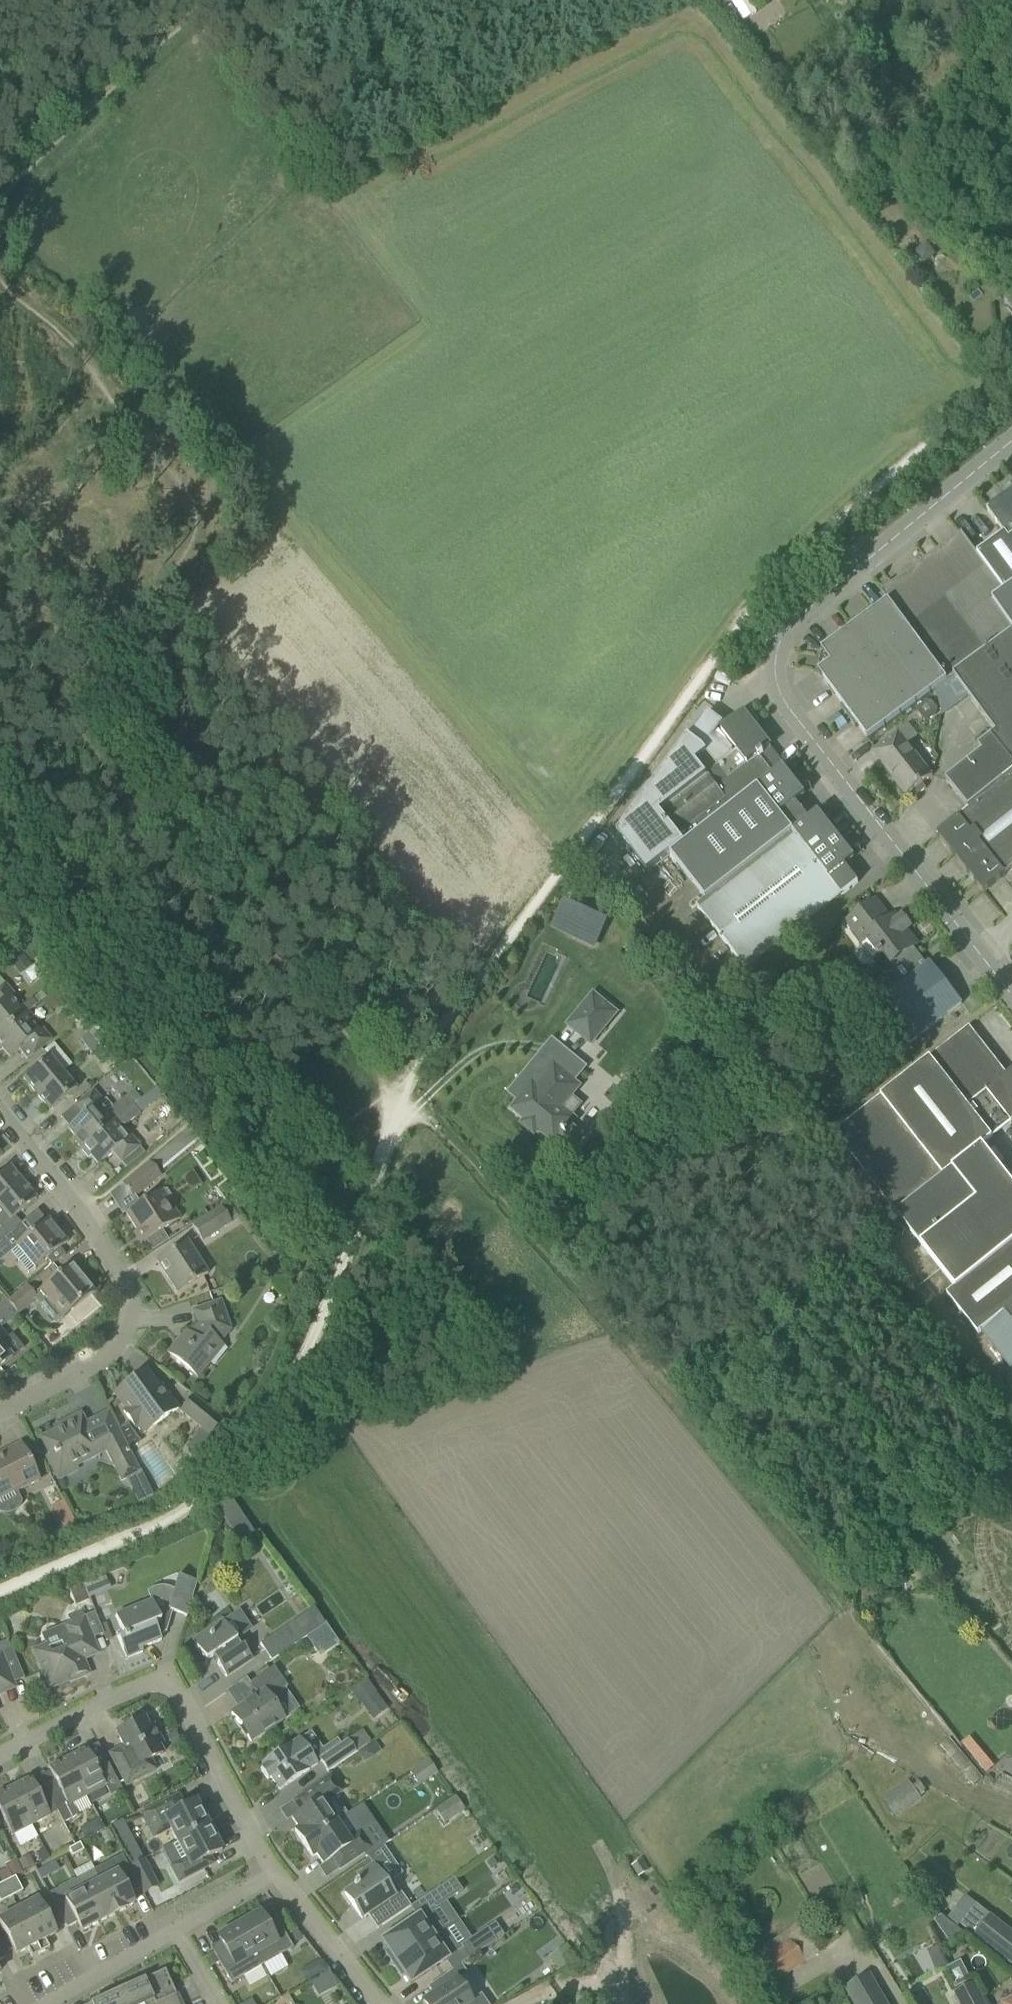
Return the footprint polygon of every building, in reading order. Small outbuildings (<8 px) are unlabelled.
[(1006,243),(1011,239),(1011,224),(999,233),(1006,243)] [(914,252),(923,264),(935,255),(927,243),(914,252)] [(1011,307),(1011,288),(1003,295),(1011,307)] [(1005,592),(1011,587),(1011,490),(1003,496),(1004,498),(987,511),(1004,534),(977,555),(986,568),(1005,592)] [(969,810),(1008,779),(1011,776),(1011,632),(991,603),(1005,592),(986,568),(977,555),(962,534),(881,593),(888,602),(947,682),(954,677),(996,734),(978,748),(982,753),(946,782),(969,810)] [(782,587),(788,595),(796,589),(790,581),(782,587)] [(1005,592),(991,603),(1011,632),(1011,587),(1005,592)] [(868,740),(947,682),(888,602),(875,612),(872,608),(848,625),(852,629),(822,652),(825,656),(822,657),(821,668),(823,670),(819,673),(843,706),(840,707),(856,728),(858,726),(868,740)] [(649,871),(673,854),(672,853),(722,815),(768,780),(768,779),(753,761),(758,757),(760,758),(763,755),(762,754),(770,747),(748,719),(750,717),(746,712),(721,731),(731,744),(733,742),(739,749),(717,766),(702,748),(689,735),(619,832),(649,871)] [(907,744),(917,736),(908,725),(872,752),(907,796),(907,795),(911,800),(926,789),(922,784),(932,776),(907,744)] [(672,853),(673,854),(706,900),(697,907),(746,970),(858,883),(845,866),(855,859),(845,846),(848,844),(843,838),(840,840),(818,813),(808,820),(795,803),(805,796),(795,783),(798,781),(793,774),(790,777),(783,767),(768,779),(768,780),(722,815),(672,853)] [(969,810),(937,836),(983,893),(1011,870),(1011,776),(1008,779),(969,810)] [(918,965),(923,961),(913,948),(917,944),(906,931),(910,928),(902,917),(898,920),(895,916),(890,919),(875,901),(847,923),(862,942),(866,940),(879,957),(884,954),(892,964),(897,960),(900,964),(875,984),(885,997),(867,1011),(899,1052),(962,1003),(930,962),(922,969),(918,965)] [(22,954),(11,963),(18,971),(29,963),(22,954)] [(54,976),(50,979),(55,986),(59,982),(63,979),(58,972),(54,976)] [(27,1012),(28,1012),(35,1005),(30,999),(18,1009),(10,998),(13,995),(4,984),(0,988),(0,1035),(27,1012)] [(50,1011),(63,1000),(53,991),(41,1001),(50,1011)] [(564,1026),(590,1047),(618,1013),(592,992),(564,1026)] [(28,1012),(27,1012),(0,1035),(0,1051),(2,1049),(9,1058),(18,1051),(26,1061),(51,1040),(42,1029),(38,1033),(29,1022),(33,1019),(28,1012)] [(956,1289),(1011,1244),(1011,1184),(982,1146),(992,1138),(980,1122),(998,1108),(1010,1124),(1011,1123),(1011,1071),(1007,1075),(969,1027),(833,1133),(956,1289)] [(79,1040),(89,1052),(96,1046),(87,1034),(79,1040)] [(96,1046),(89,1052),(97,1062),(105,1056),(96,1046)] [(22,1079),(36,1095),(62,1073),(49,1057),(22,1079)] [(560,1138),(571,1147),(581,1135),(570,1126),(576,1120),(571,1116),(580,1105),(571,1097),(579,1086),(550,1062),(512,1109),(555,1144),(560,1138)] [(62,1073),(36,1095),(49,1112),(69,1096),(74,1102),(90,1089),(84,1083),(76,1090),(62,1073)] [(67,1129),(82,1147),(132,1106),(125,1097),(110,1109),(110,1112),(106,1116),(98,1105),(102,1102),(93,1091),(74,1106),(82,1117),(67,1129)] [(132,1106),(82,1147),(97,1165),(111,1153),(119,1164),(120,1164),(125,1169),(144,1154),(139,1148),(140,1148),(130,1136),(126,1139),(117,1129),(121,1126),(125,1126),(139,1114),(132,1106)] [(155,1161),(160,1167),(180,1150),(175,1143),(155,1161)] [(148,1162),(121,1185),(132,1199),(160,1176),(148,1162)] [(22,1183),(9,1166),(0,1174),(0,1201),(22,1183)] [(19,1224),(14,1217),(36,1199),(22,1183),(0,1201),(0,1211),(8,1222),(0,1229),(0,1240),(19,1224)] [(171,1204),(172,1201),(166,1190),(161,1191),(125,1214),(143,1242),(180,1219),(171,1204)] [(191,1226),(201,1242),(231,1223),(221,1207),(191,1226)] [(17,1261),(28,1274),(34,1269),(47,1259),(52,1265),(65,1255),(59,1249),(67,1242),(48,1219),(15,1246),(24,1256),(17,1261)] [(156,1262),(177,1294),(207,1274),(187,1242),(156,1262)] [(956,1289),(947,1296),(979,1335),(980,1334),(1011,1374),(1011,1244),(956,1289)] [(39,1291),(46,1299),(51,1296),(66,1314),(93,1292),(71,1265),(39,1291)] [(920,1285),(926,1296),(939,1288),(933,1278),(920,1285)] [(26,1287),(7,1302),(17,1314),(36,1299),(26,1287)] [(7,1302),(5,1300),(0,1304),(0,1329),(17,1314),(7,1302)] [(166,1354),(182,1366),(197,1379),(223,1348),(220,1344),(231,1331),(220,1301),(192,1311),(197,1324),(183,1341),(179,1338),(166,1354)] [(12,1358),(0,1343),(0,1368),(12,1358)] [(123,1412),(135,1428),(136,1429),(141,1436),(179,1410),(161,1385),(158,1387),(146,1371),(114,1394),(126,1410),(123,1412)] [(179,1413),(209,1437),(223,1420),(192,1396),(179,1413)] [(129,1450),(119,1430),(118,1431),(108,1412),(85,1424),(80,1414),(61,1424),(63,1428),(41,1439),(50,1457),(47,1459),(58,1481),(78,1472),(76,1468),(105,1454),(120,1483),(140,1473),(128,1451),(129,1450)] [(127,1424),(119,1430),(129,1450),(137,1444),(138,1440),(127,1424)] [(0,1454),(0,1501),(40,1481),(20,1443),(0,1454)] [(59,1521),(66,1535),(76,1530),(68,1516),(59,1521)] [(114,1616),(121,1632),(116,1634),(126,1659),(142,1652),(141,1649),(161,1641),(159,1635),(166,1632),(172,1612),(186,1616),(197,1582),(177,1577),(167,1611),(157,1615),(151,1601),(114,1616)] [(86,1591),(83,1583),(68,1590),(74,1606),(89,1600),(85,1591),(86,1591)] [(192,1642),(205,1662),(212,1657),(225,1677),(251,1660),(242,1647),(240,1648),(235,1641),(251,1631),(238,1611),(223,1622),(220,1618),(203,1629),(205,1633),(192,1642)] [(32,1650),(38,1665),(41,1664),(50,1686),(69,1679),(70,1682),(85,1676),(79,1661),(97,1654),(91,1638),(102,1633),(94,1613),(84,1617),(69,1623),(62,1626),(66,1636),(32,1650)] [(259,1645),(270,1661),(314,1633),(303,1616),(259,1645)] [(311,1641),(319,1654),(333,1645),(324,1631),(311,1641)] [(2,1656),(0,1652),(0,1687),(12,1682),(2,1656)] [(11,1653),(2,1656),(12,1682),(21,1678),(11,1653)] [(231,1713),(250,1742),(284,1719),(270,1699),(286,1687),(273,1668),(249,1684),(257,1696),(231,1713)] [(366,1682),(351,1693),(361,1706),(376,1695),(366,1682)] [(159,1746),(163,1744),(153,1725),(149,1727),(144,1718),(116,1733),(123,1747),(109,1755),(126,1786),(155,1771),(150,1760),(163,1754),(159,1746)] [(175,1732),(167,1736),(172,1747),(180,1742),(175,1732)] [(319,1760),(327,1774),(358,1753),(368,1747),(371,1745),(363,1733),(352,1741),(351,1739),(319,1760)] [(962,1742),(987,1770),(995,1763),(970,1735),(962,1742)] [(261,1764),(263,1767),(260,1770),(267,1780),(270,1778),(279,1791),(309,1771),(308,1771),(317,1765),(309,1754),(313,1752),(304,1738),(300,1740),(300,1739),(291,1745),(291,1744),(261,1764)] [(81,1747),(65,1755),(87,1797),(105,1788),(110,1797),(121,1791),(104,1759),(94,1765),(86,1749),(83,1750),(81,1747)] [(368,1747),(358,1753),(364,1763),(374,1756),(368,1747)] [(87,1797),(65,1755),(49,1764),(51,1767),(48,1769),(56,1785),(45,1790),(62,1824),(76,1816),(71,1806),(87,1797)] [(1003,1770),(1011,1777),(1011,1761),(1010,1760),(1003,1770)] [(410,1773),(416,1783),(435,1771),(428,1761),(410,1773)] [(294,1831),(302,1845),(336,1822),(325,1805),(343,1793),(331,1775),(292,1801),(300,1812),(291,1818),(298,1828),(294,1831)] [(30,1778),(11,1788),(31,1826),(50,1817),(30,1778)] [(881,1799),(894,1818),(921,1799),(908,1781),(881,1799)] [(11,1788),(0,1794),(0,1814),(12,1836),(31,1826),(11,1788)] [(465,1810),(456,1796),(436,1810),(446,1824),(465,1810)] [(168,1832),(174,1843),(211,1824),(203,1809),(200,1811),(195,1802),(177,1812),(170,1799),(139,1816),(152,1840),(168,1832)] [(383,1831),(389,1841),(421,1820),(416,1814),(401,1824),(399,1820),(383,1831)] [(122,1820),(110,1826),(118,1842),(131,1836),(122,1820)] [(336,1822),(302,1845),(311,1858),(316,1855),(323,1865),(331,1859),(339,1870),(371,1848),(359,1831),(348,1839),(336,1822)] [(211,1824),(174,1843),(183,1860),(170,1866),(178,1882),(204,1869),(201,1862),(221,1851),(216,1842),(219,1841),(211,1824)] [(108,1830),(100,1834),(106,1847),(115,1843),(108,1830)] [(83,1851),(79,1844),(68,1850),(72,1857),(83,1851)] [(27,1853),(17,1859),(23,1870),(33,1865),(27,1853)] [(134,1904),(122,1883),(134,1877),(123,1855),(93,1870),(116,1913),(134,1904)] [(640,1859),(628,1867),(635,1878),(647,1870),(640,1859)] [(158,1888),(144,1860),(130,1867),(145,1895),(158,1888)] [(6,1869),(11,1879),(21,1874),(16,1864),(6,1869)] [(344,1894),(361,1919),(373,1911),(383,1926),(410,1907),(392,1880),(386,1884),(373,1865),(357,1875),(362,1882),(357,1885),(356,1884),(352,1886),(353,1888),(344,1894)] [(36,1872),(40,1880),(41,1880),(50,1875),(46,1867),(36,1872)] [(76,1879),(82,1891),(99,1922),(116,1913),(93,1870),(76,1879)] [(15,1877),(3,1883),(7,1890),(18,1884),(15,1877)] [(426,1896),(435,1909),(462,1891),(453,1878),(428,1895),(426,1896)] [(99,1922),(82,1891),(76,1879),(48,1894),(66,1928),(76,1923),(81,1932),(99,1922)] [(18,1884),(7,1890),(11,1897),(22,1892),(18,1884)] [(422,1887),(413,1894),(418,1902),(426,1896),(428,1895),(422,1887)] [(0,1894),(0,1903),(11,1897),(7,1890),(0,1894)] [(857,1894),(850,1898),(855,1905),(862,1901),(857,1894)] [(31,1958),(49,1949),(44,1940),(55,1934),(37,1900),(0,1919),(0,1925),(16,1955),(27,1949),(31,1958)] [(986,1911),(976,1904),(960,1924),(970,1932),(1011,1965),(1011,1932),(986,1911)] [(384,1953),(392,1965),(443,1931),(428,1910),(381,1941),(387,1951),(384,1953)] [(250,1915),(237,1923),(262,1966),(265,1965),(263,1963),(277,1955),(278,1957),(293,1948),(285,1936),(275,1942),(259,1914),(251,1919),(250,1915)] [(965,1933),(942,1915),(934,1920),(950,1943),(965,1933)] [(262,1966),(237,1923),(223,1931),(225,1934),(217,1938),(224,1949),(215,1954),(214,1953),(213,1954),(218,1963),(230,1984),(245,1976),(243,1974),(257,1966),(258,1968),(262,1966)] [(460,1946),(469,1959),(495,1941),(486,1928),(460,1946)] [(443,1931),(392,1965),(401,1977),(403,1975),(410,1985),(457,1953),(443,1931)] [(756,1963),(773,1986),(816,1954),(800,1931),(756,1963)] [(213,1954),(204,1959),(209,1968),(218,1963),(213,1954)] [(319,1961),(311,1966),(316,1976),(324,1971),(319,1961)] [(467,1974),(460,1965),(427,1988),(432,1996),(422,2003),(423,2003),(487,2003),(480,1994),(470,2002),(456,1981),(467,1974)] [(116,1989),(122,2003),(180,2003),(164,1970),(144,1980),(144,1979),(132,1984),(131,1982),(116,1989)] [(870,1976),(847,1989),(855,2003),(886,2003),(870,1976)] [(959,2003),(985,2003),(975,1983),(953,1994),(959,2003)] [(116,1989),(100,1996),(101,1999),(90,2003),(122,2003),(116,1989)]
